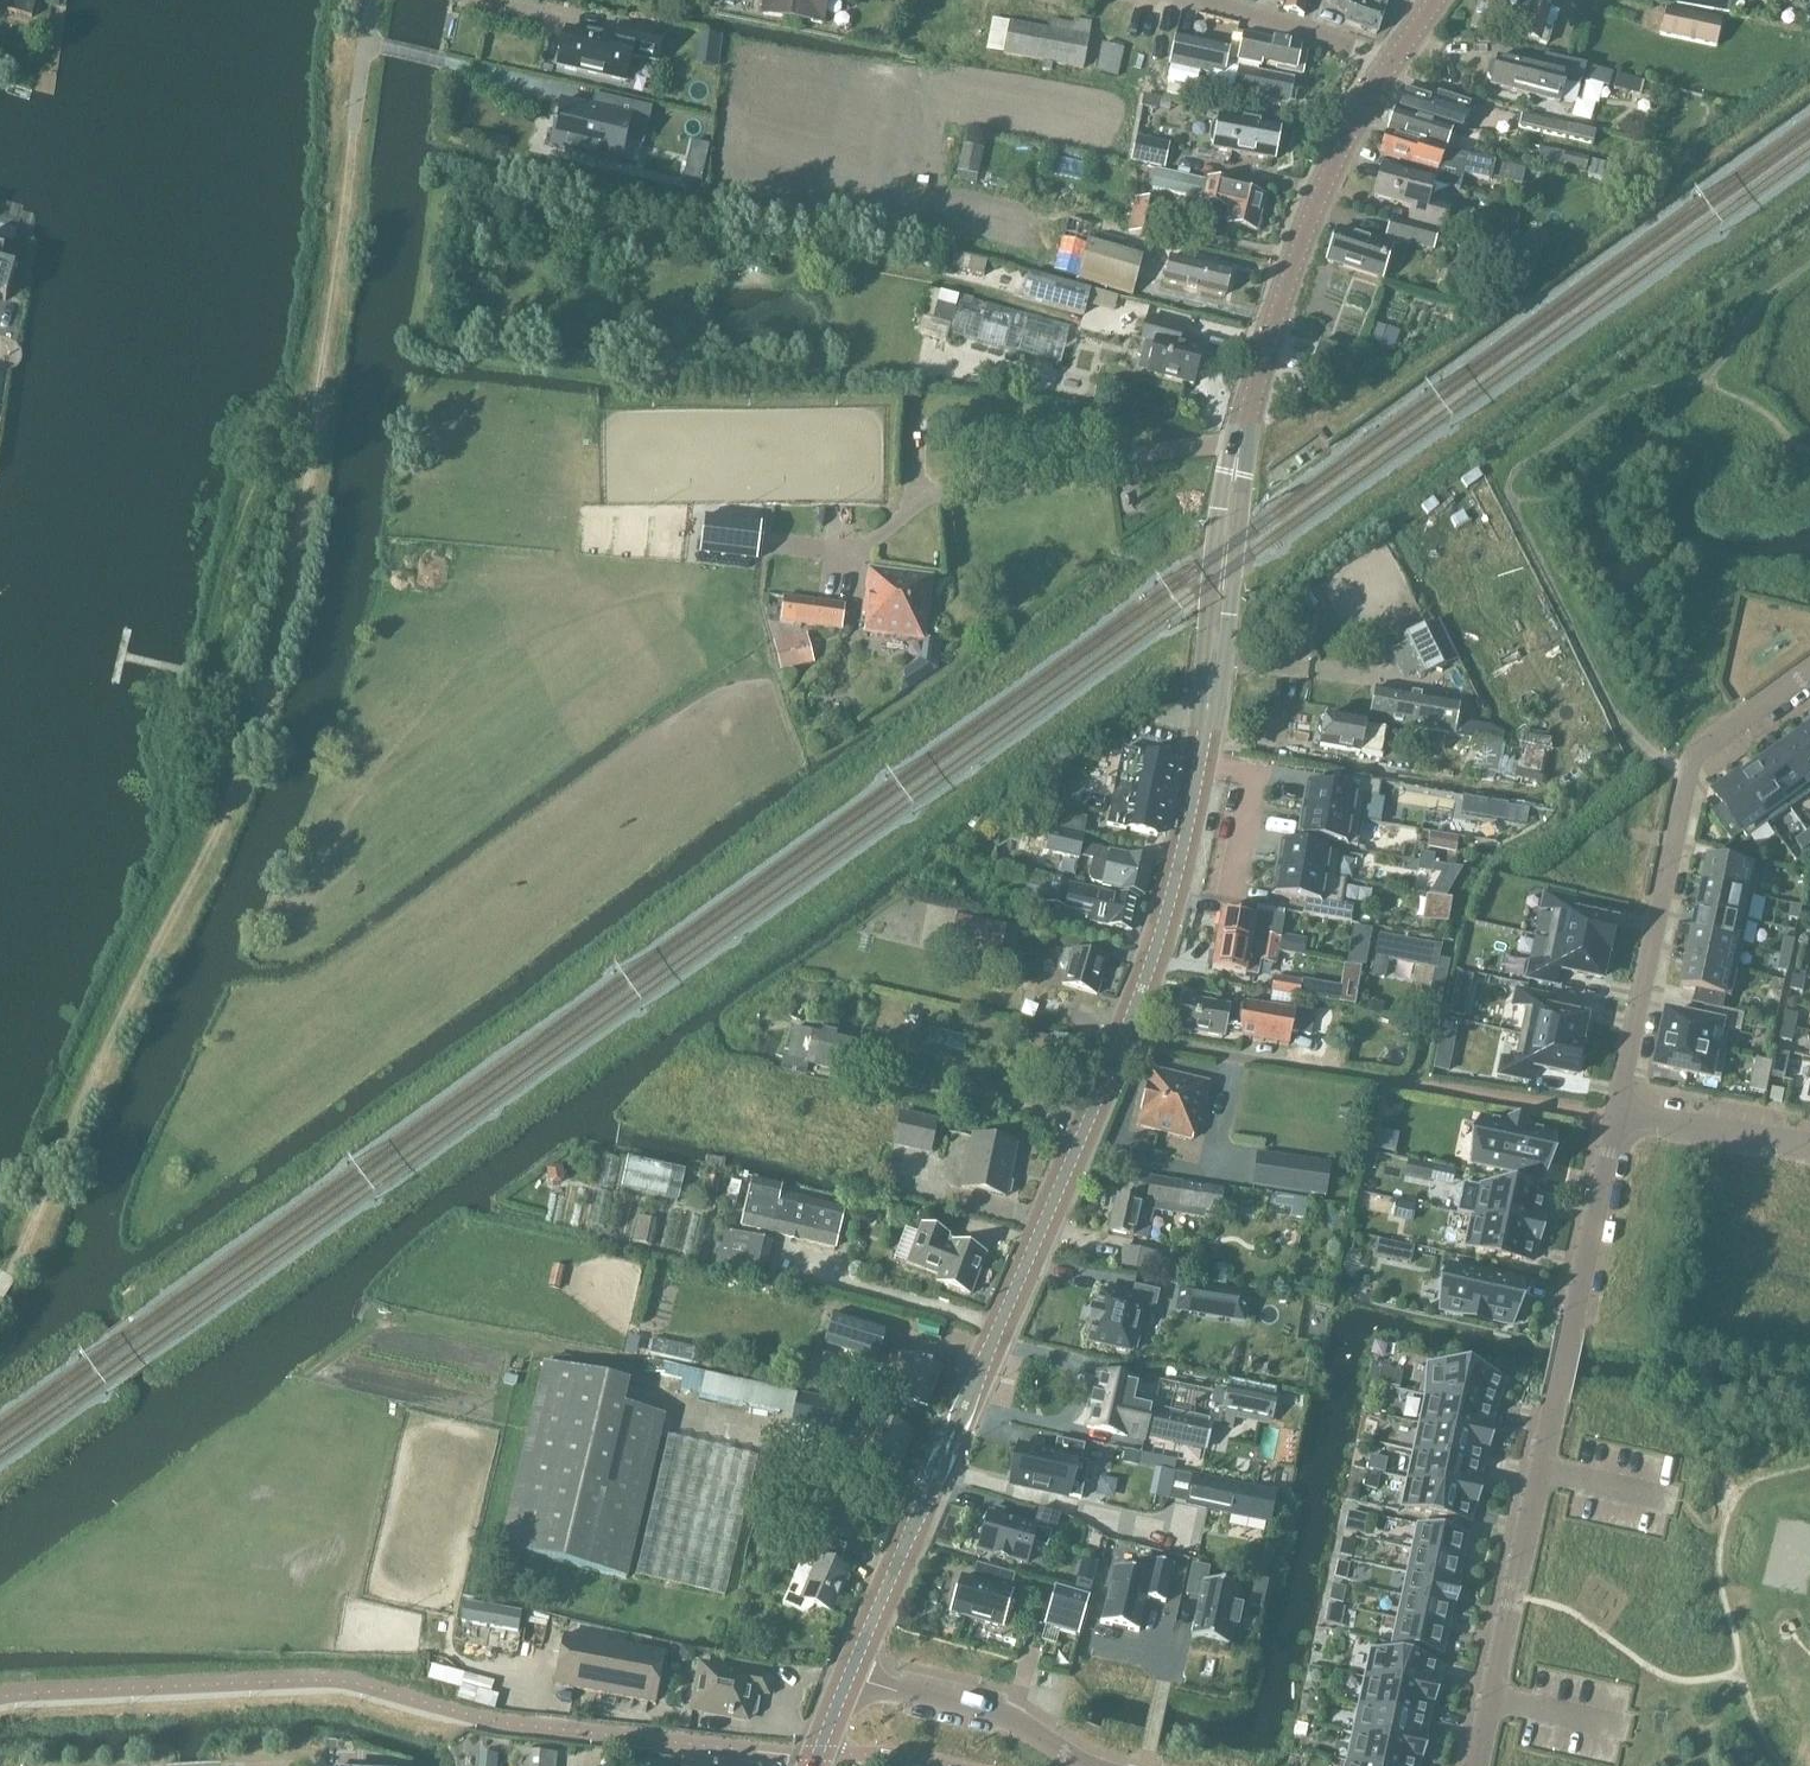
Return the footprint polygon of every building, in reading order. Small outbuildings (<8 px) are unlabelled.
[(32,19),(37,0),(11,0),(7,12),(32,19)] [(766,18),(833,28),(837,0),(770,0),(766,18)] [(1283,11),(1304,17),(1309,0),(1287,0),(1283,11)] [(1388,0),(1321,0),(1336,5),(1335,9),(1349,13),(1345,25),(1376,35),(1388,0)] [(1558,15),(1550,13),(1551,9),(1535,4),(1522,0),(1480,0),(1471,27),(1509,39),(1511,33),(1524,37),(1547,46),(1558,15)] [(1673,4),(1729,14),(1731,0),(1674,0),(1673,4)] [(1716,48),(1719,34),(1722,20),(1666,9),(1660,36),(1716,48)] [(1089,37),(1092,23),(1074,19),(1073,24),(1051,20),(1050,29),(1009,22),(1009,23),(994,20),(988,51),(1044,62),(1042,71),(1051,73),(1053,64),(1084,70),(1090,37),(1089,37)] [(619,39),(568,28),(560,69),(632,85),(638,59),(661,64),(667,35),(622,25),(619,39)] [(701,33),(700,45),(720,47),(722,37),(722,35),(701,33)] [(1241,47),(1237,64),(1258,68),(1261,68),(1262,63),(1277,67),(1276,70),(1301,75),(1306,51),(1299,50),(1300,47),(1265,40),(1243,35),(1241,47)] [(1172,52),(1228,63),(1231,48),(1176,37),(1175,36),(1172,52)] [(1117,78),(1124,49),(1102,45),(1095,74),(1117,78)] [(1224,77),(1228,63),(1172,52),(1169,66),(1224,77)] [(1491,65),(1488,76),(1492,81),(1491,86),(1535,97),(1561,104),(1566,85),(1581,90),(1583,80),(1608,87),(1612,73),(1542,54),(1538,68),(1498,58),(1497,62),(1491,65)] [(1257,74),(1258,69),(1237,64),(1232,94),(1288,105),(1293,82),(1257,74)] [(1640,96),(1644,82),(1617,75),(1613,88),(1640,96)] [(1395,109),(1442,125),(1449,105),(1403,89),(1395,109)] [(1145,96),(1143,107),(1157,110),(1159,99),(1145,96)] [(555,128),(550,148),(564,151),(621,164),(626,141),(644,145),(649,121),(652,109),(606,98),(602,114),(562,105),(562,103),(561,103),(556,123),(554,122),(552,128),(555,128)] [(1453,129),(1442,125),(1395,109),(1387,132),(1446,152),(1450,138),(1453,129)] [(1212,127),(1210,137),(1211,142),(1214,146),(1213,149),(1274,161),(1280,129),(1219,118),(1219,120),(1214,123),(1212,127)] [(1478,180),(1489,182),(1493,163),(1446,152),(1387,132),(1380,154),(1436,173),(1433,184),(1458,191),(1462,176),(1478,180)] [(1135,138),(1131,163),(1164,169),(1167,150),(1149,146),(1150,141),(1135,138)] [(693,143),(684,179),(701,183),(709,147),(693,143)] [(963,146),(960,161),(980,165),(983,150),(963,146)] [(1566,155),(1564,163),(1587,169),(1589,161),(1566,155)] [(1588,176),(1615,182),(1618,169),(1591,162),(1588,176)] [(1490,178),(1522,185),(1524,171),(1493,165),(1493,167),(1490,178)] [(1379,184),(1375,199),(1411,209),(1407,223),(1443,233),(1449,212),(1429,207),(1435,184),(1383,170),(1379,184)] [(1154,171),(1150,189),(1203,200),(1211,202),(1220,204),(1220,203),(1228,205),(1225,219),(1228,222),(1227,224),(1242,228),(1257,232),(1265,197),(1250,194),(1237,191),(1238,186),(1224,183),(1216,181),(1207,180),(1207,183),(1154,171)] [(919,177),(918,183),(928,185),(929,179),(919,177)] [(1155,240),(1162,206),(1135,200),(1128,234),(1155,240)] [(1054,272),(1079,279),(1078,280),(1132,297),(1144,254),(1123,248),(1125,241),(1101,235),(1099,241),(1089,239),(1092,226),(1068,220),(1054,272)] [(1432,252),(1437,234),(1392,221),(1387,239),(1432,252)] [(1382,280),(1392,248),(1338,230),(1327,262),(1382,280)] [(1514,233),(1509,249),(1530,254),(1537,249),(1528,237),(1514,233)] [(5,300),(4,301),(6,302),(15,269),(14,269),(20,246),(0,240),(0,299),(5,300)] [(983,276),(987,262),(940,251),(937,265),(983,276)] [(1198,263),(1170,256),(1164,282),(1225,296),(1231,271),(1213,267),(1214,260),(1199,257),(1198,263)] [(1084,316),(1090,290),(1029,274),(1022,299),(1084,316)] [(949,336),(1060,366),(1070,326),(936,290),(936,291),(927,319),(951,326),(949,336)] [(1147,318),(1141,341),(1154,345),(1147,374),(1193,386),(1198,368),(1203,348),(1185,344),(1185,346),(1178,344),(1182,327),(1147,318)] [(1385,329),(1378,347),(1391,352),(1398,334),(1385,329)] [(1336,349),(1320,343),(1310,368),(1327,375),(1336,349)] [(705,516),(700,554),(756,561),(761,523),(705,516)] [(924,641),(931,587),(932,577),(868,569),(861,617),(865,617),(863,633),(924,641)] [(842,632),(845,605),(783,598),(780,623),(794,625),(842,632)] [(1428,627),(1401,640),(1404,646),(1417,672),(1420,678),(1447,666),(1428,627)] [(780,672),(814,664),(807,634),(798,636),(787,639),(773,643),(780,672)] [(938,670),(921,661),(905,672),(902,694),(938,670)] [(1370,720),(1454,735),(1459,705),(1376,690),(1370,720)] [(1325,720),(1320,723),(1319,732),(1322,736),(1320,748),(1379,758),(1382,745),(1362,742),(1365,725),(1326,717),(1325,720)] [(1802,737),(1781,752),(1809,792),(1809,790),(1808,787),(1809,786),(1809,748),(1802,737)] [(1522,750),(1517,777),(1539,780),(1543,753),(1522,750)] [(1123,751),(1106,827),(1158,837),(1174,761),(1123,751)] [(1761,767),(1791,809),(1809,795),(1809,792),(1781,752),(1761,767)] [(1739,778),(1738,779),(1770,824),(1771,823),(1790,810),(1791,809),(1761,767),(1741,781),(1739,778)] [(1306,785),(1302,811),(1362,821),(1366,797),(1378,799),(1381,783),(1342,777),(1340,791),(1306,785)] [(1770,824),(1738,779),(1716,795),(1726,809),(1715,818),(1732,842),(1744,834),(1748,840),(1770,824)] [(1487,804),(1485,818),(1503,822),(1506,807),(1487,804)] [(1362,821),(1302,811),(1298,837),(1357,848),(1362,821)] [(1084,835),(1087,820),(1060,814),(1057,829),(1084,835)] [(1102,852),(1102,850),(1082,846),(1083,839),(1050,832),(1046,854),(1078,861),(1079,856),(1097,859),(1093,862),(1089,878),(1093,883),(1102,885),(1102,887),(1145,896),(1152,862),(1109,852),(1109,854),(1102,852)] [(1797,841),(1803,851),(1809,846),(1809,836),(1808,833),(1797,841)] [(1457,840),(1447,838),(1445,850),(1455,852),(1457,840)] [(1341,853),(1281,843),(1276,869),(1336,879),(1336,878),(1341,853)] [(1754,896),(1760,870),(1754,869),(1757,855),(1728,849),(1725,862),(1711,859),(1705,886),(1754,896)] [(1435,856),(1420,853),(1419,862),(1433,865),(1435,856)] [(1432,874),(1433,865),(1419,862),(1417,872),(1432,874)] [(1336,879),(1276,869),(1271,895),(1305,901),(1303,915),(1351,924),(1354,908),(1341,906),(1346,880),(1336,878),(1336,879)] [(1090,924),(1131,932),(1138,901),(1070,887),(1071,885),(1057,883),(1057,885),(1039,882),(1035,903),(1053,906),(1052,907),(1072,911),(1073,908),(1093,912),(1090,924)] [(1754,896),(1705,886),(1700,911),(1749,921),(1754,896)] [(1606,953),(1608,953),(1614,924),(1572,915),(1574,902),(1575,900),(1545,894),(1541,910),(1554,913),(1548,939),(1606,952),(1606,953)] [(1793,905),(1790,919),(1799,921),(1802,907),(1793,905)] [(1749,921),(1700,911),(1694,936),(1743,946),(1749,921)] [(1217,943),(1278,952),(1295,955),(1304,957),(1306,941),(1281,937),(1284,918),(1256,914),(1256,919),(1222,913),(1217,943)] [(1006,926),(1006,924),(958,914),(951,947),(999,957),(999,955),(1012,958),(1018,928),(1006,926)] [(1372,915),(1370,923),(1379,925),(1380,917),(1372,915)] [(1743,946),(1694,936),(1689,961),(1738,972),(1743,946)] [(1376,947),(1374,958),(1435,970),(1440,948),(1384,937),(1382,948),(1376,947)] [(1600,980),(1606,953),(1606,952),(1548,939),(1543,966),(1530,963),(1526,979),(1556,986),(1557,984),(1560,971),(1600,980)] [(1786,939),(1782,955),(1791,957),(1795,941),(1786,939)] [(1295,955),(1278,952),(1217,943),(1212,970),(1245,976),(1248,961),(1276,966),(1276,962),(1297,966),(1298,960),(1294,959),(1295,955)] [(1107,962),(1073,952),(1072,954),(1067,953),(1064,955),(1060,966),(1062,970),(1067,971),(1062,987),(1097,996),(1107,962)] [(1782,955),(1779,971),(1788,973),(1791,957),(1782,955)] [(1724,1011),(1727,997),(1732,998),(1738,972),(1689,961),(1683,988),(1697,991),(1694,1004),(1703,1006),(1706,1007),(1724,1011)] [(1473,977),(1458,973),(1455,986),(1470,989),(1473,977)] [(1794,976),(1792,990),(1803,993),(1806,979),(1794,976)] [(1301,984),(1274,980),(1271,994),(1299,998),(1301,984)] [(1526,1009),(1520,1035),(1579,1048),(1579,1047),(1585,1020),(1544,1011),(1547,998),(1547,996),(1517,990),(1513,1006),(1526,1009)] [(1183,1002),(1178,1033),(1224,1040),(1225,1036),(1242,1038),(1242,1040),(1289,1047),(1291,1034),(1311,1038),(1315,1017),(1243,1006),(1239,1026),(1227,1024),(1229,1010),(1183,1002)] [(1718,1052),(1723,1028),(1741,1032),(1745,1015),(1724,1011),(1706,1007),(1703,1022),(1670,1015),(1668,1020),(1668,1022),(1665,1036),(1664,1038),(1665,1038),(1664,1040),(1718,1052)] [(1787,1012),(1784,1026),(1795,1029),(1798,1015),(1787,1012)] [(1784,1026),(1781,1040),(1792,1043),(1795,1029),(1784,1026)] [(805,1065),(853,1077),(860,1043),(813,1032),(812,1034),(794,1030),(787,1060),(805,1064),(805,1065)] [(1580,1047),(1579,1047),(1579,1048),(1520,1035),(1515,1062),(1502,1059),(1498,1075),(1528,1082),(1529,1080),(1532,1067),(1574,1076),(1580,1047)] [(1727,1054),(1718,1052),(1664,1040),(1663,1044),(1662,1046),(1663,1046),(1660,1060),(1660,1059),(1659,1061),(1660,1062),(1658,1067),(1721,1081),(1727,1054)] [(1451,1059),(1436,1056),(1433,1070),(1448,1073),(1451,1059)] [(1773,1064),(1758,1061),(1751,1090),(1767,1094),(1770,1077),(1773,1064)] [(1773,1064),(1770,1077),(1782,1080),(1785,1066),(1773,1063),(1773,1064)] [(1138,1126),(1193,1139),(1197,1122),(1200,1122),(1206,1097),(1207,1097),(1210,1083),(1151,1069),(1137,1126),(1138,1127),(1138,1126)] [(1351,1109),(1339,1108),(1338,1119),(1350,1120),(1351,1109)] [(936,1123),(901,1115),(894,1145),(930,1153),(936,1123)] [(1552,1135),(1482,1120),(1472,1164),(1542,1179),(1552,1135)] [(1397,1139),(1379,1137),(1377,1153),(1395,1156),(1397,1139)] [(1011,1195),(1013,1183),(1009,1181),(1016,1147),(973,1138),(962,1189),(1005,1198),(1006,1196),(1011,1195)] [(1333,1165),(1258,1153),(1252,1189),(1316,1199),(1327,1200),(1333,1165)] [(1412,1177),(1438,1183),(1441,1169),(1415,1163),(1412,1177)] [(548,1181),(552,1185),(562,1184),(564,1179),(563,1167),(547,1169),(548,1181)] [(783,1186),(752,1179),(741,1227),(836,1249),(845,1210),(781,1194),(783,1186)] [(1183,1184),(1150,1179),(1146,1203),(1118,1197),(1110,1233),(1129,1237),(1133,1238),(1147,1240),(1153,1212),(1163,1213),(1165,1205),(1179,1208),(1179,1207),(1219,1213),(1223,1191),(1183,1184)] [(731,1182),(728,1197),(738,1199),(741,1184),(731,1182)] [(1545,1202),(1480,1188),(1473,1218),(1538,1232),(1545,1202)] [(1416,1206),(1395,1204),(1393,1222),(1414,1224),(1416,1206)] [(1538,1232),(1473,1218),(1467,1248),(1532,1262),(1538,1232)] [(946,1245),(949,1237),(922,1226),(907,1264),(941,1277),(938,1284),(970,1296),(985,1255),(953,1243),(952,1247),(946,1245)] [(1414,1248),(1385,1242),(1383,1253),(1411,1260),(1414,1248)] [(1520,1282),(1450,1267),(1441,1311),(1511,1326),(1520,1282)] [(1182,1287),(1178,1310),(1227,1318),(1231,1295),(1182,1287)] [(1091,1309),(1087,1325),(1092,1326),(1088,1344),(1090,1344),(1130,1353),(1131,1350),(1136,1351),(1140,1332),(1136,1331),(1142,1304),(1155,1307),(1158,1294),(1135,1288),(1132,1300),(1102,1293),(1100,1292),(1096,1310),(1091,1309)] [(886,1332),(833,1316),(824,1345),(877,1362),(886,1332)] [(942,1371),(902,1355),(887,1393),(928,1409),(942,1371)] [(704,1373),(671,1366),(651,1362),(649,1372),(669,1377),(691,1381),(689,1392),(700,1395),(704,1373)] [(1492,1411),(1493,1409),(1495,1398),(1497,1399),(1504,1382),(1429,1366),(1429,1371),(1433,1372),(1428,1397),(1492,1411)] [(503,1551),(626,1579),(663,1417),(624,1408),(629,1385),(615,1382),(545,1367),(529,1437),(503,1551)] [(1401,1374),(1381,1369),(1378,1383),(1398,1388),(1401,1374)] [(1151,1409),(1133,1405),(1138,1384),(1099,1375),(1095,1395),(1092,1394),(1089,1407),(1092,1407),(1087,1428),(1125,1436),(1135,1438),(1135,1435),(1144,1437),(1205,1450),(1211,1423),(1209,1423),(1209,1422),(1153,1409),(1153,1410),(1151,1410),(1151,1409)] [(1230,1380),(1223,1411),(1270,1420),(1276,1390),(1230,1380)] [(788,1441),(812,1447),(816,1428),(839,1433),(845,1404),(799,1394),(788,1441)] [(1492,1411),(1428,1397),(1422,1425),(1486,1439),(1492,1412),(1492,1411)] [(1486,1439),(1422,1425),(1416,1453),(1480,1467),(1486,1439)] [(755,1457),(672,1437),(639,1579),(722,1598),(755,1457)] [(1053,1455),(1019,1448),(1011,1485),(1081,1500),(1089,1463),(1081,1462),(1085,1446),(1057,1439),(1053,1455)] [(1480,1467),(1416,1453),(1410,1481),(1474,1495),(1480,1467)] [(1371,1458),(1368,1470),(1383,1473),(1385,1461),(1371,1458)] [(1365,1488),(1376,1490),(1379,1476),(1368,1473),(1365,1488)] [(1276,1495),(1193,1477),(1187,1504),(1270,1522),(1276,1495)] [(1403,1508),(1468,1522),(1474,1495),(1410,1481),(1403,1508)] [(997,1555),(996,1557),(1007,1560),(1008,1558),(1027,1564),(1032,1545),(1047,1550),(1051,1534),(1055,1535),(1060,1516),(1042,1511),(1037,1529),(988,1516),(979,1550),(997,1555)] [(1360,1519),(1349,1516),(1345,1530),(1357,1533),(1360,1519)] [(1460,1561),(1465,1537),(1419,1527),(1414,1551),(1460,1561)] [(803,1613),(808,1612),(812,1610),(814,1606),(831,1613),(850,1571),(839,1566),(847,1549),(812,1533),(803,1553),(811,1556),(807,1567),(800,1564),(783,1605),(795,1610),(799,1612),(803,1613)] [(1355,1542),(1344,1540),(1341,1554),(1352,1556),(1355,1542)] [(1414,1551),(1409,1574),(1455,1584),(1460,1561),(1414,1551)] [(1113,1571),(1115,1571),(1101,1624),(1099,1623),(1099,1625),(1137,1635),(1138,1633),(1136,1633),(1145,1601),(1165,1606),(1165,1604),(1163,1604),(1172,1570),(1174,1571),(1174,1569),(1139,1560),(1139,1561),(1140,1562),(1137,1576),(1113,1569),(1113,1571)] [(1350,1565),(1339,1563),(1336,1577),(1347,1580),(1350,1565)] [(1001,1628),(1011,1593),(1009,1592),(1013,1577),(981,1568),(977,1583),(961,1579),(951,1614),(1001,1628)] [(1210,1573),(1195,1569),(1187,1598),(1201,1601),(1191,1641),(1226,1650),(1231,1632),(1236,1633),(1240,1615),(1236,1613),(1241,1595),(1207,1587),(1210,1573)] [(1409,1574),(1404,1597),(1450,1607),(1455,1584),(1409,1574)] [(1345,1588),(1334,1586),(1331,1600),(1342,1603),(1345,1588)] [(1088,1598),(1056,1589),(1049,1612),(1063,1616),(1059,1629),(1077,1635),(1088,1598)] [(1404,1597),(1399,1621),(1445,1630),(1450,1607),(1404,1597)] [(1340,1612),(1329,1609),(1326,1624),(1337,1626),(1340,1612)] [(1399,1621),(1394,1645),(1440,1655),(1445,1630),(1399,1621)] [(664,1654),(565,1636),(556,1686),(655,1704),(664,1654)] [(1432,1693),(1438,1665),(1373,1652),(1367,1679),(1432,1693)] [(769,1696),(773,1677),(757,1674),(756,1676),(701,1666),(693,1711),(748,1721),(749,1717),(752,1718),(757,1715),(759,1700),(756,1696),(753,1695),(753,1693),(769,1696)] [(1367,1679),(1361,1707),(1426,1721),(1432,1693),(1367,1679)] [(1361,1707),(1355,1735),(1420,1749),(1426,1721),(1361,1707)] [(1349,1763),(1363,1765),(1416,1765),(1417,1764),(1420,1749),(1355,1735),(1349,1763)] [(498,1745),(482,1743),(481,1758),(496,1759),(498,1745)] [(552,1754),(524,1751),(523,1765),(551,1765),(552,1754)]
